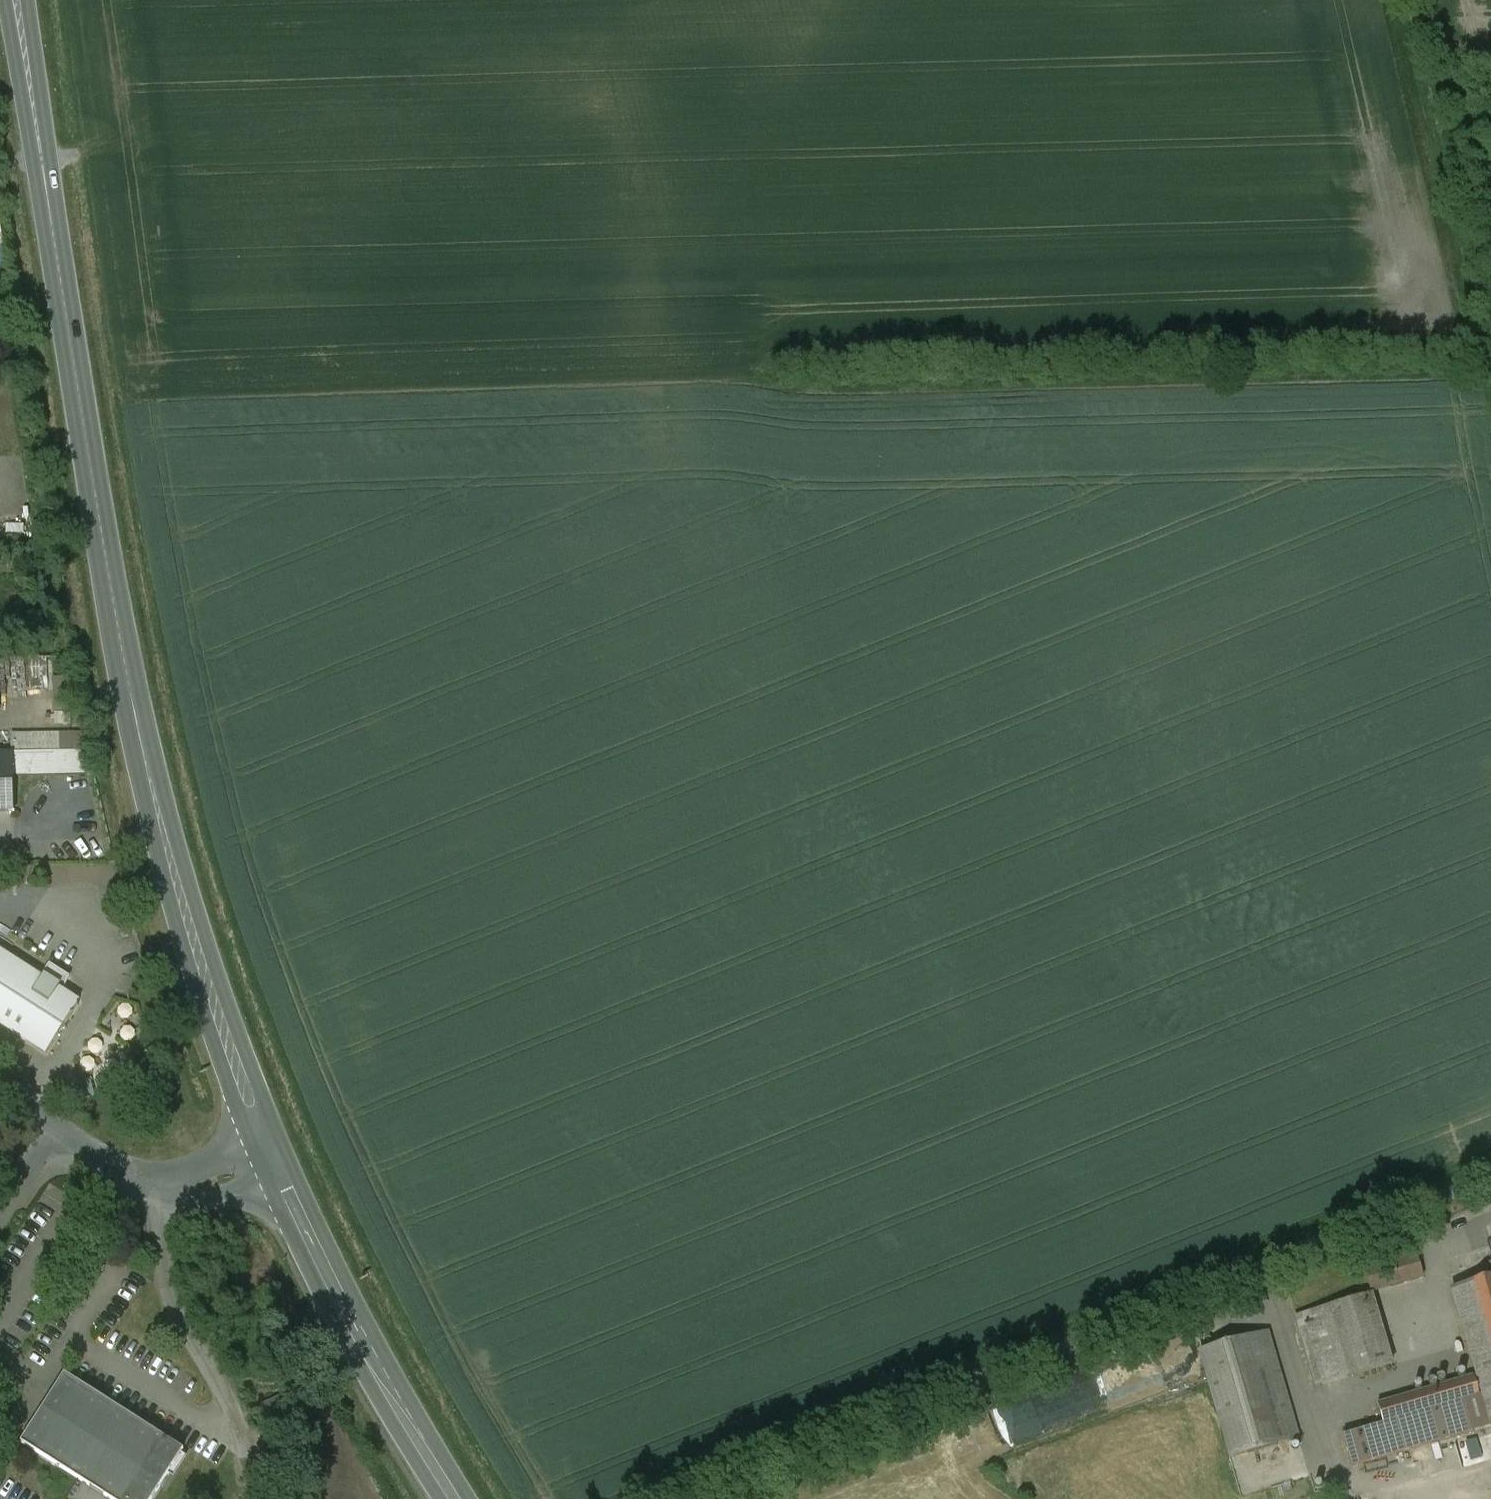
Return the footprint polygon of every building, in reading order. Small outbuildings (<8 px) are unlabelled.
[(0,754),(0,814),(14,813),(12,753),(0,754)] [(0,952),(0,1025),(47,1055),(80,1003),(0,952)] [(1415,1251),(1363,1265),(1371,1292),(1423,1277),(1415,1251)] [(1461,1287),(1482,1359),(1486,1358),(1490,1375),(1490,1279),(1461,1287)] [(1372,1295),(1295,1317),(1315,1387),(1392,1364),(1372,1295)] [(1268,1332),(1200,1353),(1230,1459),(1298,1439),(1268,1332)] [(65,1375),(22,1444),(80,1481),(109,1498),(154,1498),(184,1451),(65,1375)] [(1473,1379),(1378,1406),(1383,1424),(1342,1436),(1351,1467),(1472,1432),(1464,1402),(1479,1398),(1473,1379)]
